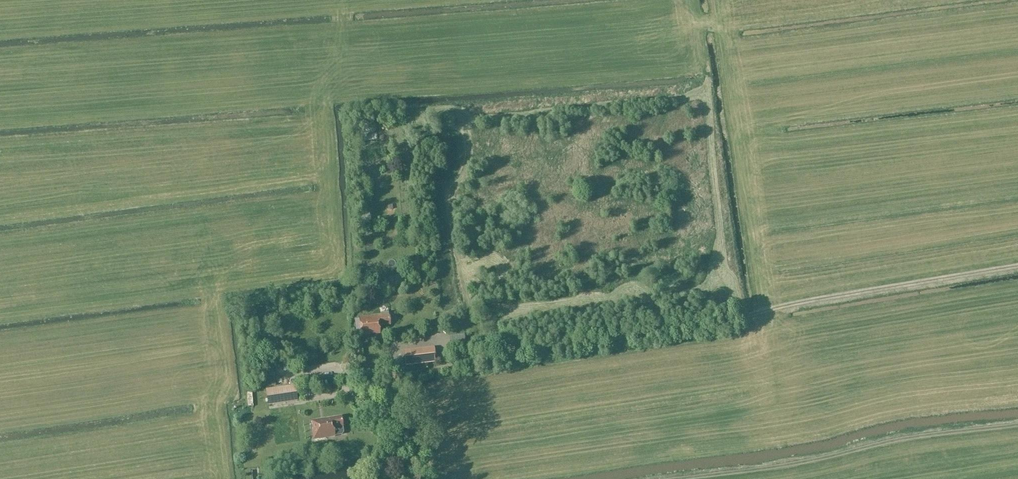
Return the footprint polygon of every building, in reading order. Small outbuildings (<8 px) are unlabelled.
[(380,315),(367,317),(353,318),(355,338),(379,335),(379,326),(389,325),(388,316),(380,317),(380,315)] [(405,367),(436,363),(434,347),(403,351),(405,367)] [(333,376),(332,365),(316,366),(316,377),(333,376)] [(284,384),(292,382),(291,376),(282,379),(284,384)] [(265,390),(267,407),(297,402),(294,386),(265,390)] [(262,406),(260,388),(246,390),(248,408),(262,406)] [(311,421),(314,439),(334,436),(334,437),(333,429),(343,427),(341,417),(325,420),(324,419),(311,421)]
